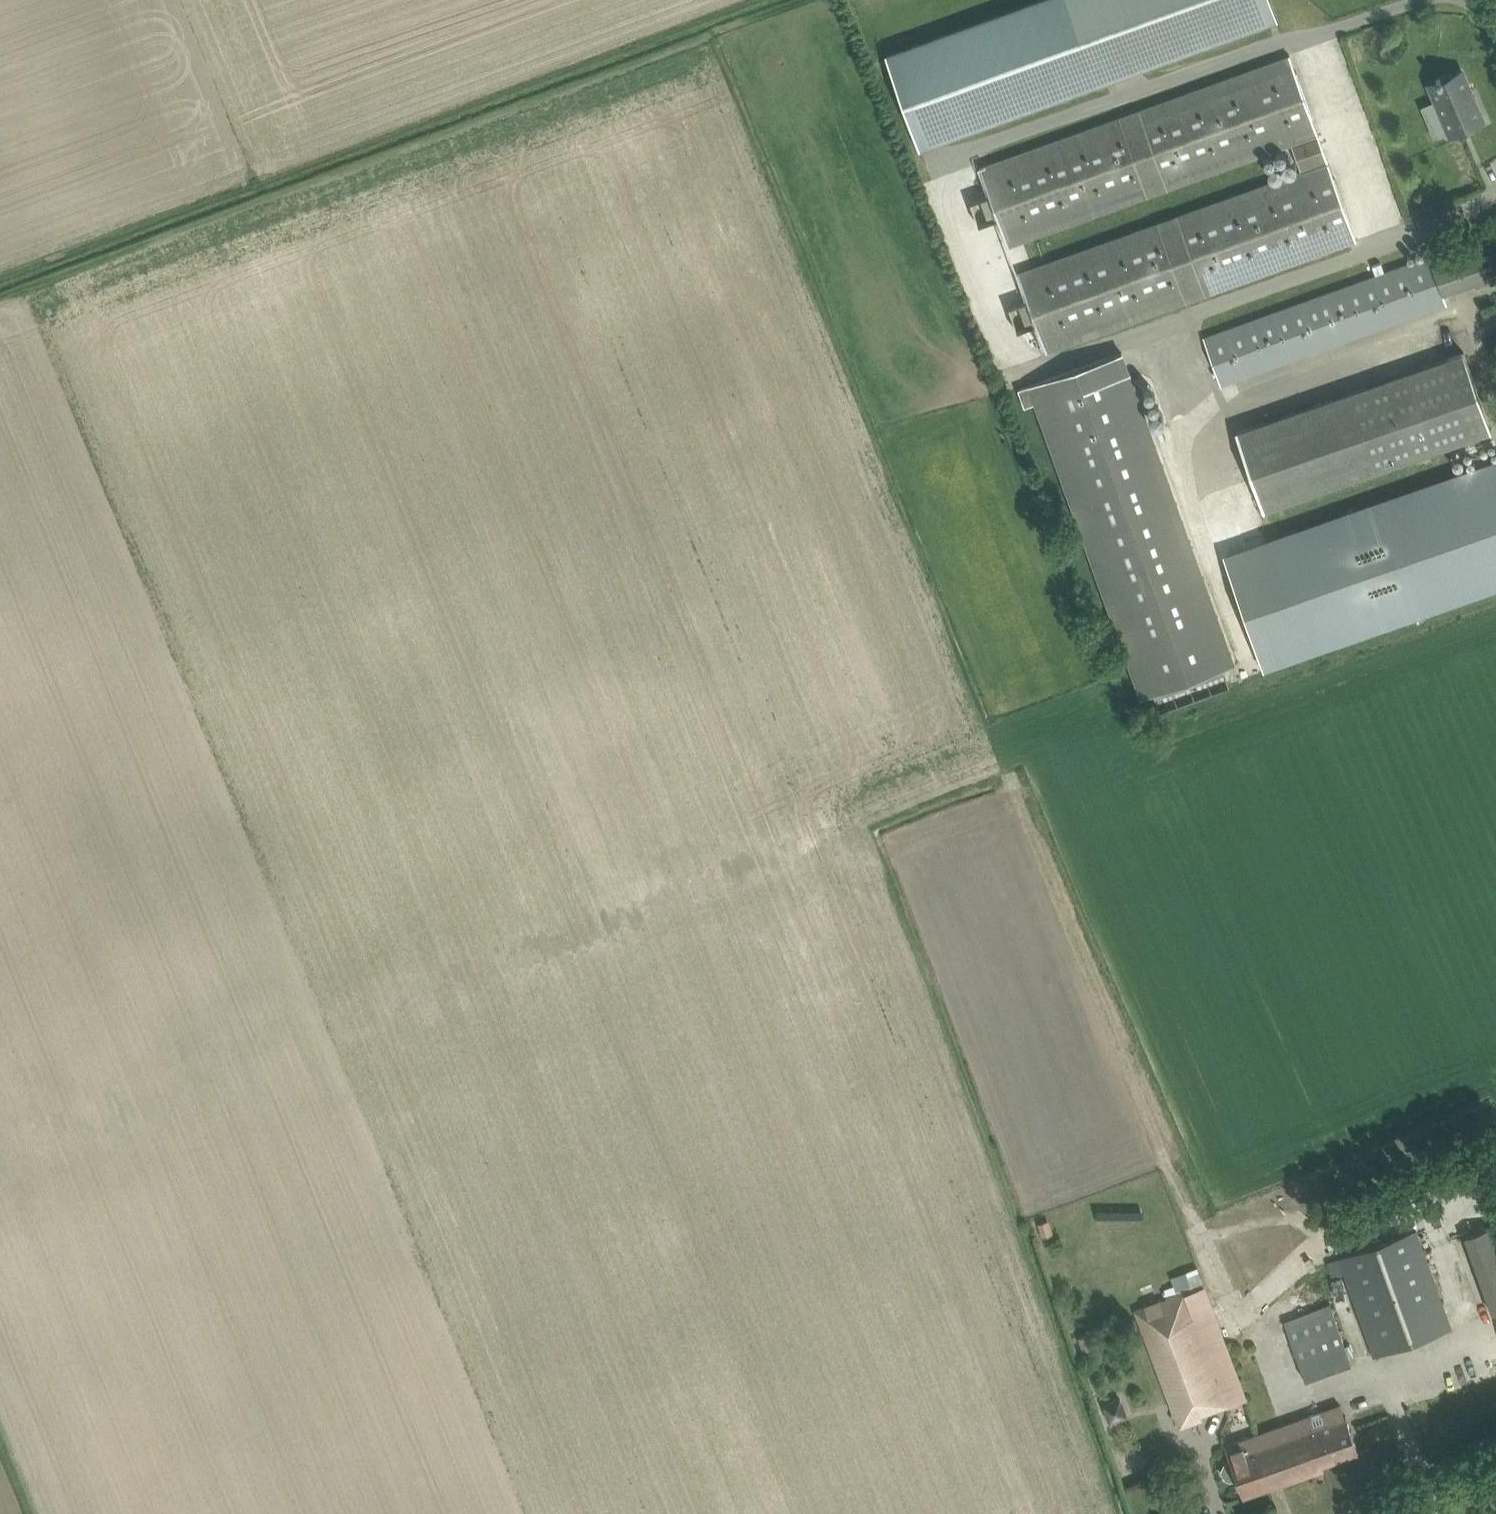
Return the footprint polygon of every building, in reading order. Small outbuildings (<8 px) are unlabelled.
[(887,55),(920,147),(1277,18),(1270,0),(1039,0),(887,55)] [(1356,240),(1290,55),(980,167),(1008,245),(1290,143),(1300,170),(1018,272),(1046,352),(1356,240)] [(1436,81),(1429,84),(1450,134),(1482,120),(1474,98),(1476,97),(1472,88),(1470,89),(1462,70),(1441,79),(1441,78),(1436,80),(1436,81)] [(1482,230),(1487,228),(1487,227),(1485,222),(1479,224),(1481,230),(1482,230)] [(1222,383),(1429,309),(1448,302),(1444,291),(1488,276),(1475,239),(1456,246),(1205,335),(1222,383)] [(1236,663),(1124,351),(1019,389),(1025,406),(1035,402),(1141,698),(1153,693),(1160,712),(1229,687),(1222,668),(1236,663)] [(1263,510),(1490,431),(1463,352),(1236,431),(1263,510)] [(1230,551),(1267,658),(1495,578),(1495,459),(1230,551)] [(1465,1235),(1486,1294),(1493,1313),(1495,1311),(1495,1224),(1465,1235)] [(1445,1308),(1416,1230),(1327,1263),(1332,1275),(1343,1271),(1367,1336),(1374,1355),(1452,1327),(1445,1308)] [(1246,1396),(1206,1285),(1187,1292),(1186,1290),(1137,1308),(1180,1428),(1201,1420),(1198,1413),(1246,1396)] [(1305,1380),(1351,1363),(1344,1344),(1329,1304),(1284,1321),(1305,1380)] [(1282,1484),(1302,1477),(1325,1470),(1323,1464),(1359,1451),(1346,1415),(1345,1415),(1341,1404),(1250,1436),(1269,1487),(1282,1483),(1282,1484)] [(1243,1496),(1269,1487),(1250,1436),(1225,1445),(1230,1460),(1224,1462),(1221,1468),(1224,1476),(1230,1480),(1236,1478),(1243,1496)]
